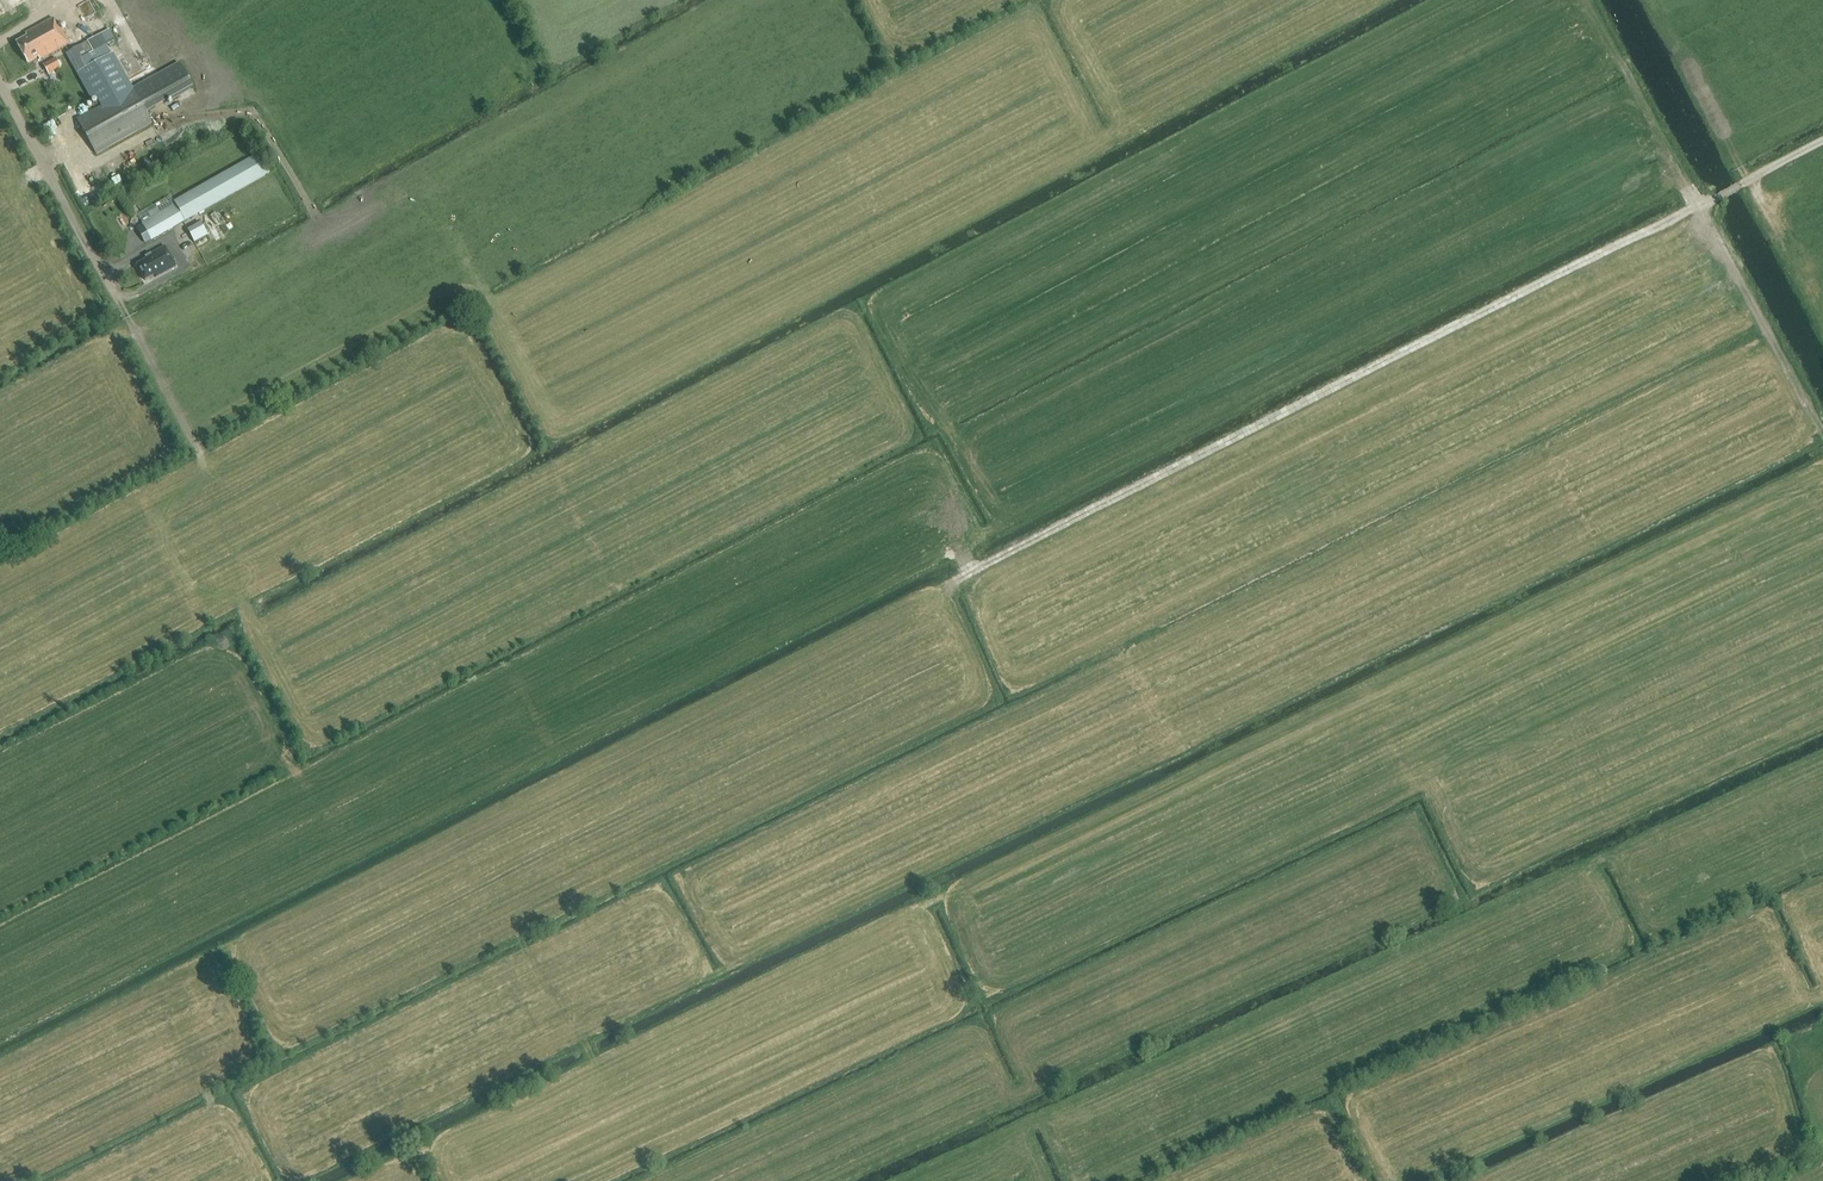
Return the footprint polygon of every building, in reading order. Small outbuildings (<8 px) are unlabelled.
[(40,60),(69,44),(60,26),(58,27),(54,18),(26,34),(27,36),(16,43),(28,63),(39,57),(40,60)] [(153,123),(146,112),(133,89),(122,96),(117,87),(135,76),(108,31),(98,37),(104,47),(91,54),(85,44),(64,56),(91,101),(96,98),(102,108),(78,121),(98,155),(153,123)] [(48,74),(61,67),(57,58),(44,65),(48,74)] [(146,112),(192,85),(179,63),(133,89),(146,112)] [(186,221),(269,173),(258,154),(175,202),(176,204),(143,222),(152,240),(186,221)] [(126,195),(129,202),(135,199),(131,192),(126,195)] [(227,216),(224,212),(217,217),(220,221),(227,216)] [(195,243),(208,236),(202,224),(189,231),(195,243)] [(157,277),(174,268),(171,261),(172,260),(165,246),(147,256),(149,258),(136,265),(144,281),(156,274),(157,277)]
